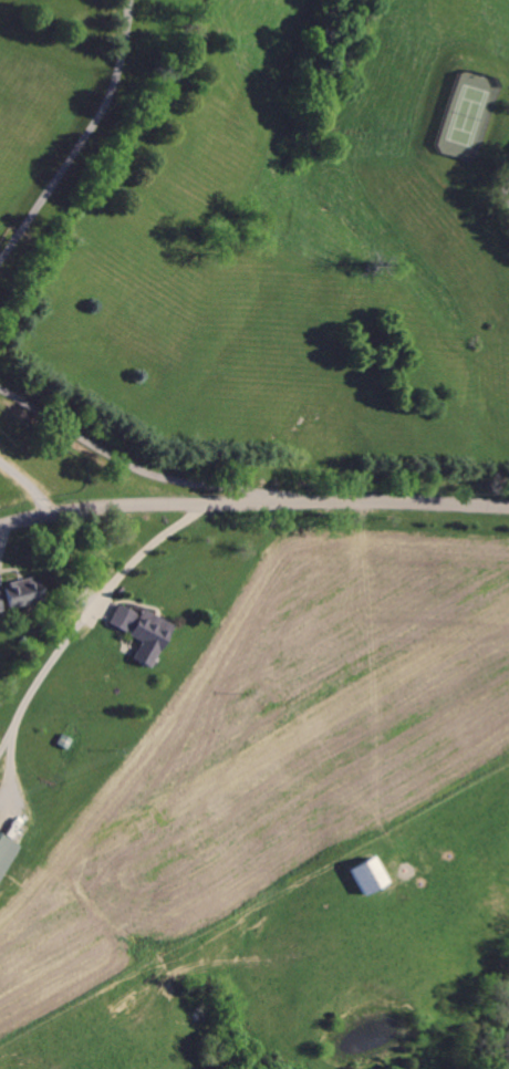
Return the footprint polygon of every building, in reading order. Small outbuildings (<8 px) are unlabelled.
[(3,582),(9,609),(46,600),(40,574),(3,582)] [(124,603),(117,614),(112,623),(141,640),(129,657),(154,671),(180,625),(149,606),(144,615),(124,603)] [(22,843),(0,831),(0,882),(22,843)] [(350,869),(365,896),(393,881),(378,853),(350,869)]
